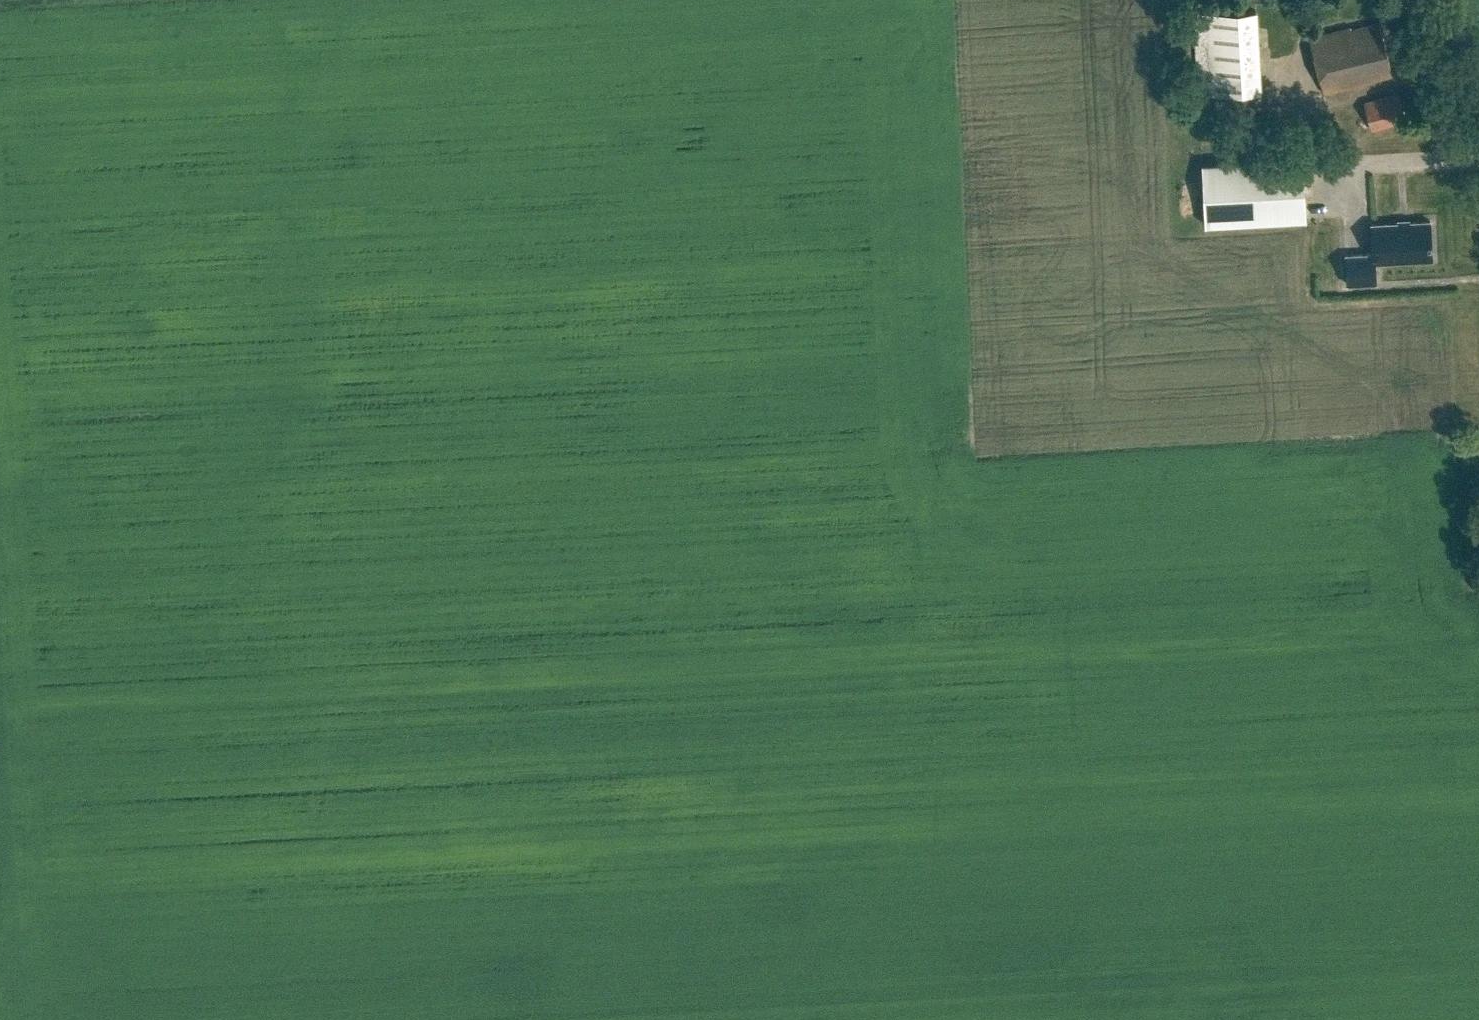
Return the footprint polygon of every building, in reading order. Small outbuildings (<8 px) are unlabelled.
[(1261,92),(1258,11),(1194,14),(1198,95),(1261,92)] [(1379,21),(1352,29),(1351,26),(1309,38),(1324,93),(1393,74),(1379,21)] [(1399,93),(1364,102),(1371,129),(1406,120),(1399,93)] [(1207,166),(1210,227),(1309,222),(1306,161),(1207,166)] [(1375,263),(1432,260),(1430,221),(1409,222),(1409,224),(1400,225),(1400,223),(1372,224),(1373,254),(1346,255),(1348,284),(1376,283),(1375,263)]
